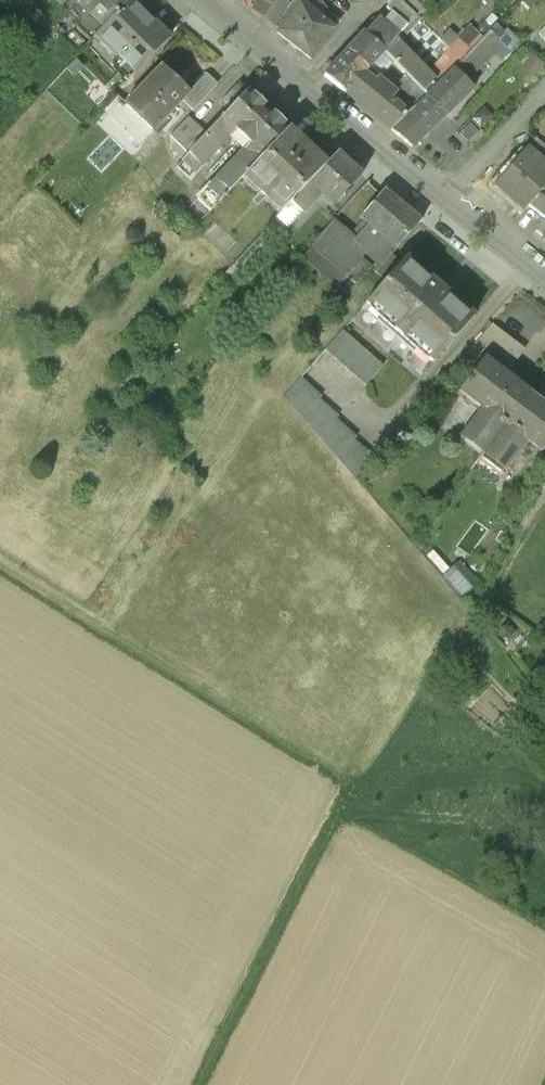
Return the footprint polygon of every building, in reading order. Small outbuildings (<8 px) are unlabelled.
[(61,6),(75,20),(71,23),(90,42),(96,35),(103,28),(90,15),(99,6),(93,0),(67,0),(61,6)] [(99,6),(90,15),(103,28),(130,0),(93,0),(99,6)] [(96,35),(118,56),(110,64),(127,81),(170,37),(132,0),(130,0),(103,28),(96,35)] [(252,12),(269,31),(287,5),(292,0),(260,0),(252,12)] [(356,0),(365,9),(373,0),(356,0)] [(400,0),(377,0),(390,11),(406,26),(416,16),(400,0)] [(334,25),(294,1),(272,33),(276,38),(305,57),(334,25)] [(406,26),(390,11),(381,20),(398,35),(403,31),(406,26)] [(406,26),(403,31),(407,35),(421,20),(416,16),(406,26)] [(432,73),(395,39),(398,35),(381,20),(376,19),(327,76),(344,92),(356,80),(356,81),(361,76),(383,52),(405,75),(422,93),(437,78),(432,73)] [(501,35),(493,28),(486,35),(493,43),(501,35)] [(441,82),(429,95),(447,113),(474,88),(467,81),(498,48),(493,43),(486,35),(472,49),(441,82)] [(463,40),(432,73),(437,78),(441,82),(472,49),(463,40)] [(188,92),(161,66),(125,103),(154,130),(183,100),(189,93),(188,92)] [(205,74),(188,92),(189,93),(183,100),(193,110),(217,85),(205,74)] [(405,75),(391,91),(376,79),(372,84),(361,76),(356,81),(356,80),(344,92),(391,130),(393,128),(414,109),(426,97),(422,93),(405,75)] [(239,82),(221,101),(231,110),(249,91),(239,82)] [(189,154),(183,161),(195,172),(235,130),(242,137),(268,110),(249,91),(231,110),(207,135),(189,154)] [(447,113),(429,95),(426,97),(414,109),(432,128),(447,113)] [(414,109),(393,128),(412,147),(432,128),(414,109)] [(268,110),(242,137),(249,144),(216,179),(229,191),(242,178),(288,129),(268,110)] [(188,118),(170,137),(189,154),(207,135),(188,118)] [(473,123),(463,133),(471,140),(480,131),(473,123)] [(288,129),(242,178),(243,178),(247,174),(284,209),(280,213),(281,214),(327,165),(288,129)] [(447,146),(437,137),(428,146),(446,165),(456,155),(458,157),(469,146),(457,135),(447,146)] [(536,138),(526,150),(544,166),(544,164),(544,147),(536,138)] [(494,185),(524,210),(528,205),(544,186),(544,167),(544,166),(526,150),(525,149),(494,185)] [(361,175),(338,154),(327,165),(281,214),(280,215),(287,222),(291,225),(320,194),(332,206),(361,175)] [(195,172),(183,161),(176,168),(188,179),(195,172)] [(216,179),(198,199),(211,211),(229,191),(216,179)] [(528,205),(544,219),(544,186),(528,205)] [(384,191),(361,218),(370,225),(354,244),(366,254),(405,208),(384,191)] [(366,254),(365,255),(378,267),(380,268),(391,255),(420,221),(405,208),(366,254)] [(280,215),(269,227),(276,234),(287,222),(280,215)] [(350,237),(332,221),(303,257),(338,288),(363,259),(365,255),(366,254),(354,244),(348,239),(350,237)] [(391,255),(380,268),(378,267),(374,272),(385,281),(400,263),(391,255)] [(473,316),(406,257),(400,263),(385,281),(366,303),(433,362),(473,316)] [(363,259),(338,288),(345,294),(370,265),(363,259)] [(517,343),(492,324),(470,349),(482,358),(483,357),(499,368),(517,343)] [(381,367),(341,331),(324,350),(365,386),(381,367)] [(499,368),(483,357),(482,358),(459,389),(482,407),(460,436),(461,437),(464,433),(485,448),(481,453),(483,453),(529,392),(500,369),(499,368)] [(356,438),(335,420),(337,417),(318,400),(320,397),(299,378),(283,397),(354,478),(373,457),(355,440),(356,438)] [(529,392),(483,453),(484,454),(487,450),(507,466),(504,470),(506,471),(528,441),(542,452),(544,447),(544,404),(529,392)]
